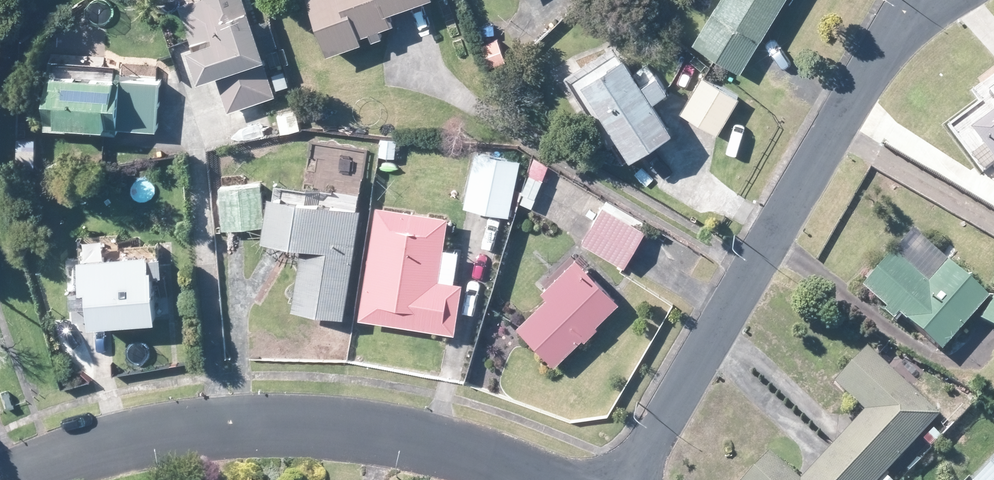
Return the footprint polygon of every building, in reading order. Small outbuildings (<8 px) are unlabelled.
[(280,43),(283,42),(274,17),(263,21),(257,5),(252,7),(249,0),(191,0),(183,3),(184,5),(195,37),(208,75),(220,71),(233,108),(279,92),(265,55),(273,52),(272,46),(280,43)] [(334,49),(369,37),(367,31),(393,21),(401,18),(396,5),(411,0),(317,0),(334,49)] [(699,40),(744,68),(766,33),(787,0),(723,0),(699,40)] [(478,22),(489,19),(490,18),(486,5),(473,9),(478,22)] [(605,58),(613,58),(617,52),(614,45),(606,44),(603,49),(602,50),(604,54),(605,58)] [(699,80),(713,61),(694,48),(681,66),(699,80)] [(664,69),(655,76),(651,79),(632,50),(591,78),(639,150),(641,153),(682,126),(675,116),(661,94),(667,90),(675,85),(664,69)] [(125,75),(126,61),(56,56),(51,123),(123,128),(124,123),(161,126),(165,78),(125,75)] [(276,72),(280,86),(292,83),(288,69),(276,72)] [(722,131),(743,95),(706,74),(690,101),(685,109),(718,129),(722,131)] [(280,112),(283,125),(303,122),(300,109),(280,112)] [(976,129),(993,152),(993,116),(976,129)] [(399,155),(399,137),(384,136),(383,154),(399,155)] [(32,139),(21,139),(21,156),(33,155),(32,139)] [(470,204),(507,211),(513,212),(524,158),(480,149),(470,204)] [(549,167),(551,163),(536,155),(530,171),(533,173),(523,200),(535,205),(547,172),(549,167)] [(227,226),(242,225),(268,223),(264,181),(223,184),(227,226)] [(368,203),(361,202),(279,189),(272,232),(310,238),(307,257),(300,303),(350,310),(368,203)] [(445,274),(454,214),(382,203),(365,314),(460,329),(468,278),(459,277),(445,274)] [(649,228),(644,226),(608,204),(587,238),(594,243),(628,263),(639,244),(649,228)] [(950,258),(954,253),(957,249),(943,236),(952,227),(937,214),(923,230),(919,226),(902,245),(867,285),(874,291),(891,307),(888,311),(898,319),(899,318),(904,312),(939,342),(946,349),(993,297),(950,258)] [(109,318),(164,313),(160,263),(157,263),(155,250),(88,255),(90,283),(78,285),(79,301),(96,300),(97,304),(76,305),(77,318),(98,316),(99,319),(109,318)] [(560,361),(623,299),(580,256),(548,289),(553,294),(523,324),(560,361)] [(985,317),(993,322),(993,300),(985,317)] [(894,367),(871,347),(840,381),(869,408),(835,445),(874,479),(896,479),(888,472),(943,412),(912,384),(894,367)] [(11,386),(0,390),(0,403),(3,410),(18,404),(11,386)] [(835,445),(804,479),(797,473),(774,452),(747,479),(874,479),(835,445)] [(978,479),(993,479),(993,463),(978,479)]
